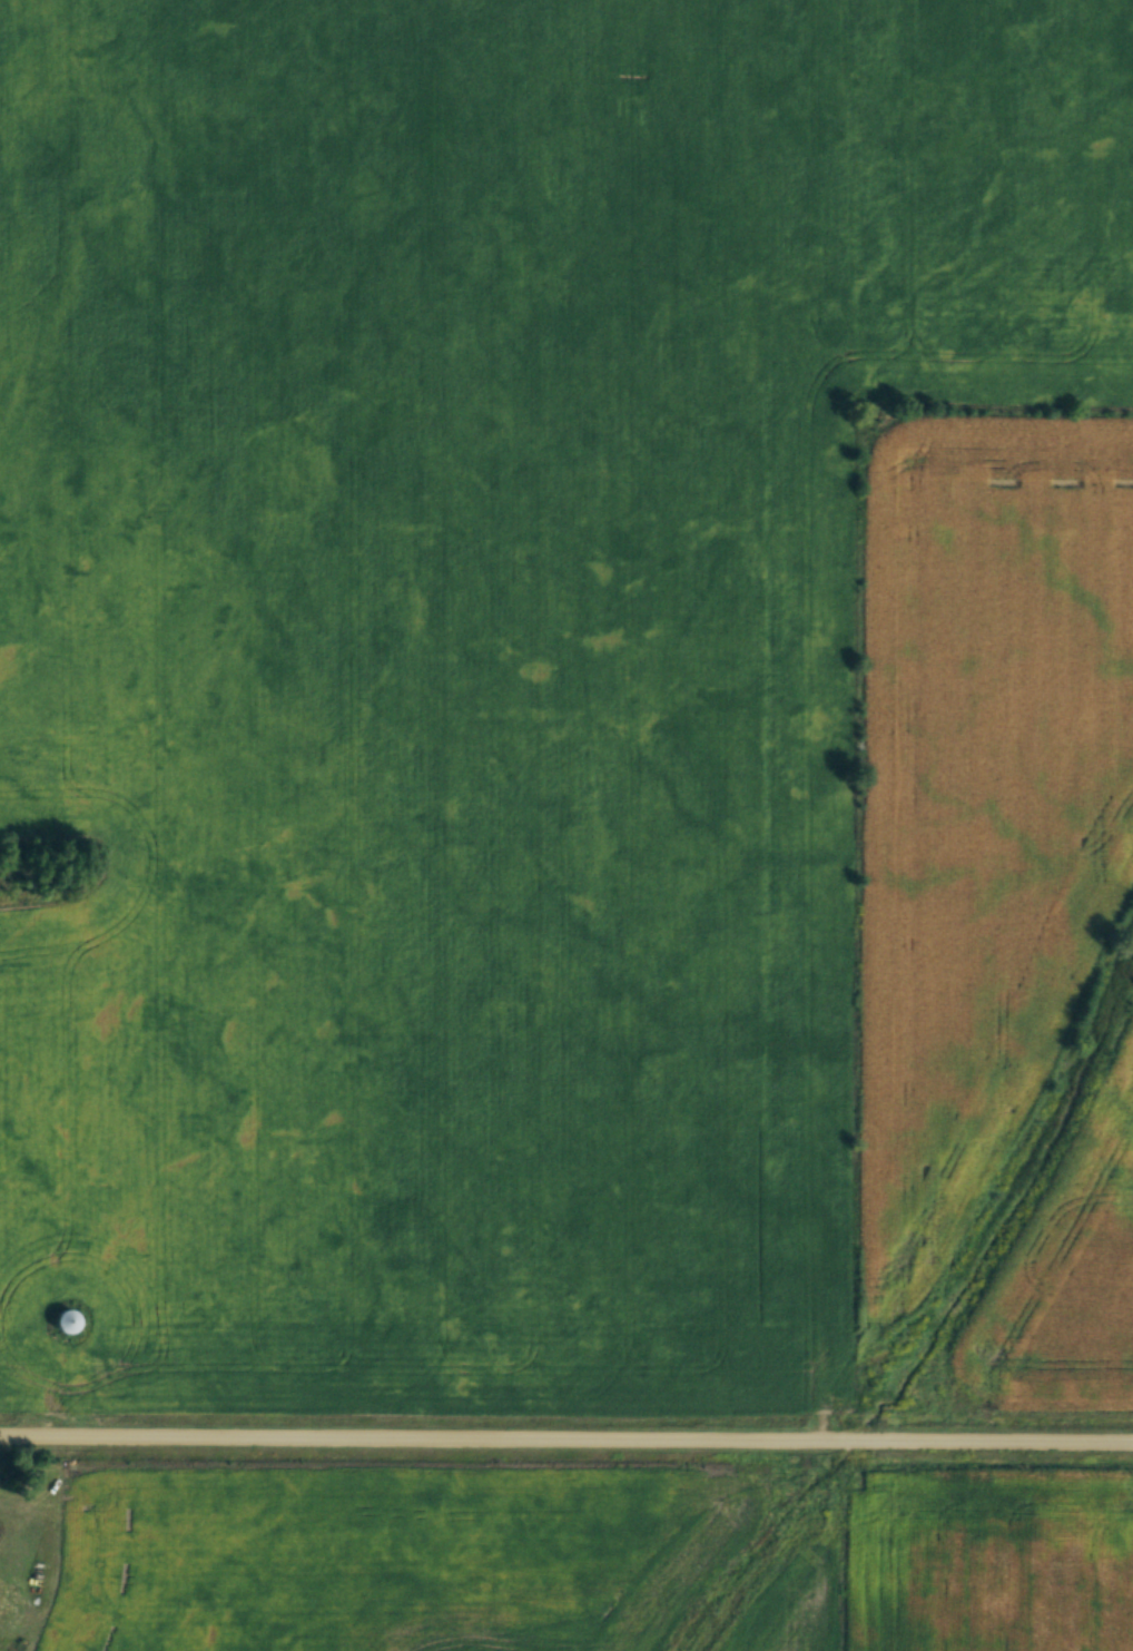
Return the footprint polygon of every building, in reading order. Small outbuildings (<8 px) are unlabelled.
[(60,1311),(55,1331),(68,1335),(73,1315),(60,1311)]
